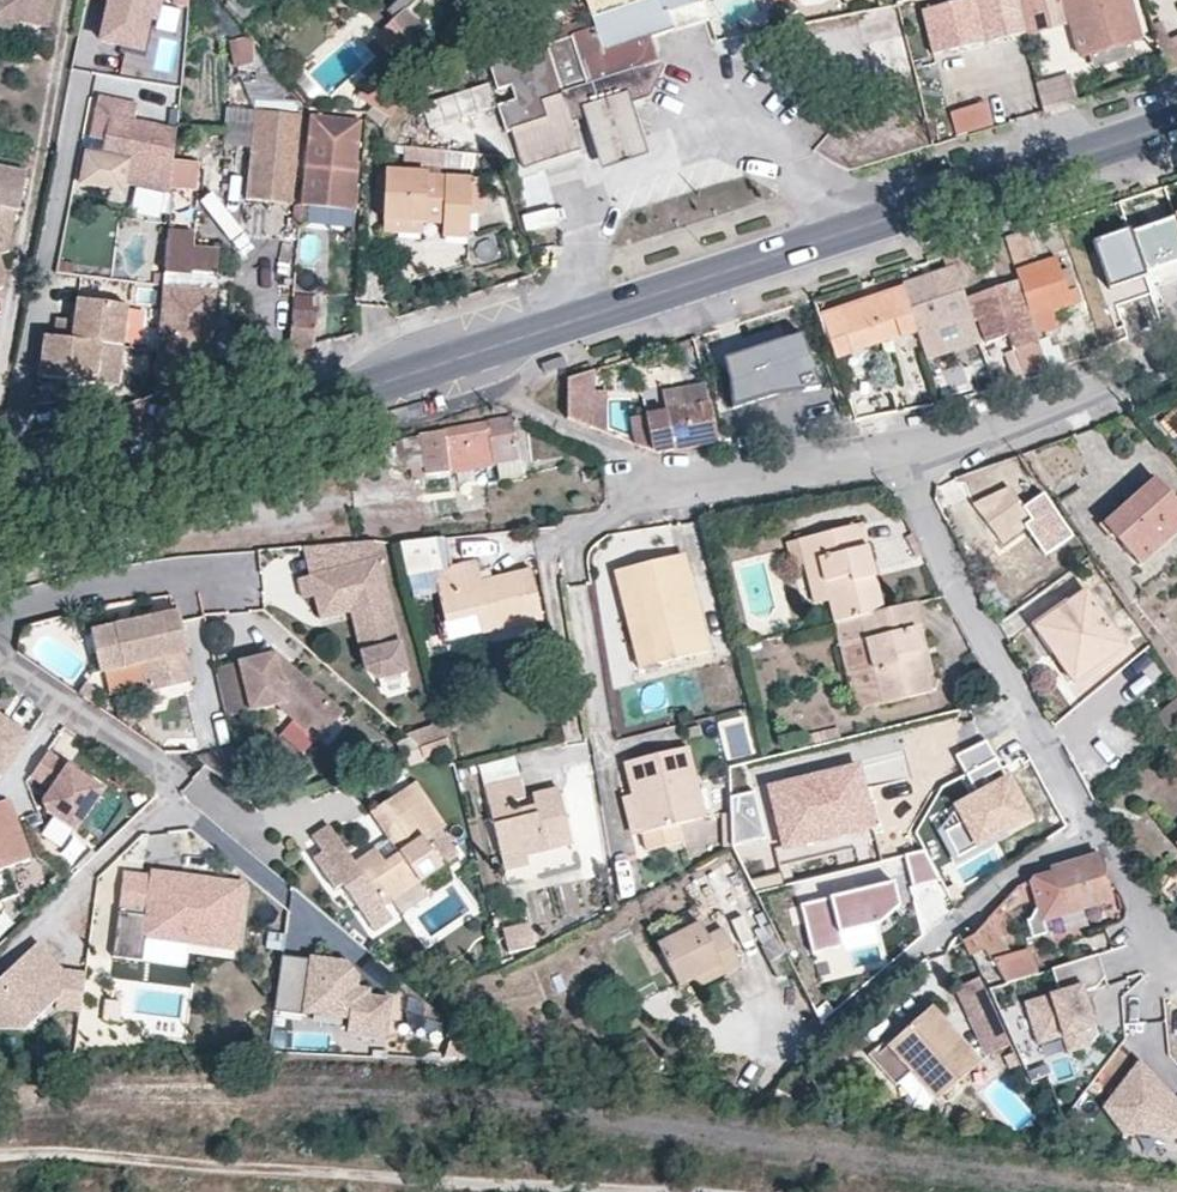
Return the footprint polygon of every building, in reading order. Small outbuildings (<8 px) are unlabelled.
[(0,2),(0,20),(49,29),(55,0),(0,0),(0,2)] [(152,16),(160,18),(164,0),(115,0),(106,40),(145,48),(152,16)] [(386,11),(394,19),(404,9),(414,0),(398,0),(386,11)] [(661,66),(652,37),(710,20),(703,0),(643,0),(592,16),(596,29),(588,31),(584,20),(557,29),(560,40),(546,44),(545,40),(488,58),(497,87),(510,84),(517,106),(500,113),(505,129),(511,127),(522,163),(579,145),(570,117),(584,112),(588,111),(599,145),(635,133),(624,99),(629,98),(643,93),(642,91),(646,90),(661,66)] [(592,16),(643,0),(586,0),(592,16)] [(1016,0),(955,0),(922,8),(933,55),(1025,33),(1016,0)] [(1025,33),(1050,27),(1044,0),(1045,0),(1016,0),(1025,33)] [(1044,0),(1050,27),(1071,22),(1064,0),(1045,0),(1044,0)] [(1140,40),(1129,0),(1064,0),(1071,22),(1082,57),(1140,40)] [(394,19),(374,37),(396,64),(383,86),(369,79),(358,98),(390,117),(426,58),(432,62),(440,46),(408,11),(404,9),(394,19)] [(237,65),(254,63),(256,42),(251,37),(232,41),(237,65)] [(1043,111),(1077,100),(1067,69),(1033,80),(1043,111)] [(488,81),(421,102),(428,126),(495,105),(488,81)] [(126,190),(127,180),(171,192),(173,160),(176,128),(136,120),(140,96),(100,87),(97,103),(111,105),(101,153),(88,150),(82,183),(126,190)] [(647,152),(629,98),(624,99),(635,133),(599,145),(588,111),(584,112),(603,166),(647,152)] [(248,141),(251,103),(223,101),(220,139),(248,141)] [(984,102),(949,112),(956,135),(991,125),(984,102)] [(111,105),(97,103),(88,150),(101,153),(111,105)] [(244,193),(289,196),(296,120),(282,118),(283,107),(251,103),(248,141),(244,193)] [(361,122),(313,117),(308,197),(356,200),(361,122)] [(198,161),(173,160),(171,192),(197,192),(198,161)] [(27,171),(0,166),(0,255),(10,251),(4,235),(9,209),(19,211),(27,171)] [(429,174),(386,171),(382,220),(427,222),(427,205),(444,206),(442,235),(469,237),(473,180),(430,176),(429,174)] [(165,194),(138,188),(133,213),(159,218),(165,194)] [(300,216),(302,197),(293,196),(292,216),(300,216)] [(521,213),(526,232),(560,223),(556,205),(521,213)] [(1173,213),(1132,228),(1149,273),(1176,266),(1176,224),(1173,213)] [(220,250),(192,246),(193,231),(168,228),(164,274),(190,276),(191,271),(217,274),(220,250)] [(1149,273),(1132,228),(1088,242),(1107,291),(1149,273)] [(1056,261),(1040,265),(1027,231),(1004,238),(1019,281),(1038,341),(1052,337),(1044,314),(1078,302),(1067,272),(1060,274),(1056,261)] [(973,323),(965,299),(954,266),(902,285),(917,332),(926,356),(938,351),(930,328),(958,317),(970,354),(981,350),(973,323)] [(215,291),(217,274),(191,271),(190,276),(164,274),(163,286),(215,291)] [(988,342),(1009,336),(1019,365),(999,370),(1005,386),(1048,370),(1042,353),(1038,341),(1019,281),(965,299),(973,323),(980,321),(988,342)] [(917,332),(902,285),(819,313),(834,359),(917,332)] [(183,386),(208,378),(215,291),(163,286),(161,307),(158,349),(154,396),(183,386)] [(290,352),(315,345),(319,295),(295,294),(290,352)] [(123,344),(128,304),(77,297),(74,319),(56,316),(54,336),(100,341),(123,344)] [(330,331),(346,329),(344,306),(328,307),(330,331)] [(95,382),(100,341),(54,336),(45,334),(40,375),(95,382)] [(729,362),(733,409),(771,396),(820,389),(804,336),(729,362)] [(100,341),(95,382),(117,385),(123,344),(100,341)] [(1055,349),(1042,353),(1048,370),(1061,366),(1055,349)] [(591,371),(568,379),(569,420),(593,430),(591,371)] [(845,389),(854,416),(855,420),(878,415),(865,375),(843,383),(845,389)] [(709,405),(705,382),(660,390),(664,412),(709,405)] [(652,452),(658,454),(716,442),(709,405),(664,412),(646,416),(652,452)] [(426,473),(450,473),(474,469),(496,464),(519,460),(511,417),(443,431),(420,434),(420,437),(426,473)] [(395,441),(395,446),(374,449),(377,471),(387,470),(387,467),(405,465),(406,470),(410,470),(411,475),(426,473),(420,437),(395,441)] [(522,476),(519,460),(496,464),(498,481),(522,476)] [(477,485),(474,469),(450,473),(453,490),(477,485)] [(1140,565),(1176,530),(1176,505),(1152,479),(1119,510),(1127,517),(1110,533),(1140,565)] [(1016,488),(981,504),(1006,543),(1030,526),(1051,557),(1079,537),(1049,494),(1030,508),(1016,488)] [(1103,524),(1110,533),(1127,517),(1119,510),(1103,524)] [(862,523),(798,539),(814,605),(827,601),(832,622),(858,616),(883,610),(862,523)] [(308,575),(378,558),(373,537),(301,545),(308,575)] [(442,540),(425,542),(433,573),(449,568),(442,540)] [(433,573),(425,542),(399,545),(407,579),(426,574),(433,573)] [(672,556),(677,579),(689,576),(683,554),(672,556)] [(623,594),(639,590),(658,663),(707,651),(689,576),(677,579),(672,556),(617,571),(623,594)] [(308,575),(298,577),(301,595),(314,592),(319,615),(349,608),(356,606),(365,645),(396,637),(378,558),(308,575)] [(433,573),(447,622),(477,616),(482,633),(543,619),(532,570),(482,582),(476,562),(449,568),(433,573)] [(426,574),(407,579),(412,598),(431,593),(426,574)] [(639,590),(623,594),(642,669),(658,663),(639,590)] [(1047,629),(1063,653),(1056,658),(1074,682),(1123,646),(1085,592),(1067,604),(1073,613),(1047,629)] [(883,610),(858,616),(832,622),(850,692),(875,685),(880,705),(904,699),(930,693),(926,675),(914,629),(921,627),(915,602),(883,610)] [(1073,613),(1067,604),(1042,622),(1047,629),(1073,613)] [(358,646),(365,645),(356,606),(349,608),(358,646)] [(89,630),(99,671),(142,660),(147,684),(152,704),(162,702),(158,687),(190,679),(183,650),(186,650),(176,609),(89,630)] [(477,616),(447,622),(450,640),(482,633),(477,616)] [(914,629),(926,675),(932,673),(921,627),(914,629)] [(404,670),(396,637),(365,645),(358,646),(363,668),(377,677),(404,670)] [(250,709),(275,704),(285,701),(309,723),(323,734),(343,711),(288,663),(278,666),(273,651),(239,658),(250,709)] [(277,653),(273,651),(278,666),(288,663),(277,653)] [(239,658),(213,662),(226,713),(250,709),(239,658)] [(147,684),(142,660),(99,671),(105,694),(147,684)] [(855,711),(880,705),(875,685),(850,692),(855,711)] [(77,694),(95,707),(101,699),(83,686),(77,694)] [(285,701),(275,704),(302,731),(309,723),(285,701)] [(1173,733),(1176,730),(1176,701),(1159,715),(1173,733)] [(27,737),(0,718),(0,777),(27,737)] [(449,746),(446,735),(419,745),(423,756),(449,746)] [(955,757),(976,797),(955,808),(962,821),(941,832),(953,857),(975,845),(972,838),(997,826),(1000,832),(1025,819),(1006,782),(989,790),(983,779),(1000,770),(985,741),(955,757)] [(694,820),(706,817),(688,748),(676,750),(694,820)] [(679,823),(694,820),(676,750),(624,763),(633,796),(643,835),(646,851),(683,840),(679,823)] [(42,801),(45,811),(75,831),(103,789),(47,751),(30,776),(50,789),(42,801)] [(478,764),(482,784),(518,776),(513,756),(478,764)] [(728,762),(729,789),(748,788),(747,761),(728,762)] [(769,789),(784,850),(873,826),(864,792),(858,765),(769,789)] [(518,776),(482,784),(502,867),(525,862),(523,853),(570,842),(557,786),(530,793),(534,811),(511,816),(507,798),(522,795),(518,776)] [(371,814),(390,840),(398,853),(382,861),(374,849),(355,863),(385,905),(443,865),(425,840),(444,827),(415,782),(371,814)] [(731,799),(730,814),(731,838),(732,848),(765,837),(754,792),(731,799)] [(633,796),(624,798),(632,836),(643,835),(633,796)] [(4,903),(20,897),(11,868),(30,860),(8,802),(5,802),(0,805),(0,904),(4,903)] [(355,863),(374,849),(348,813),(312,838),(323,854),(316,859),(336,889),(343,884),(375,930),(393,917),(385,905),(355,863)] [(723,836),(731,838),(730,814),(722,814),(723,836)] [(461,853),(444,827),(425,840),(443,865),(461,853)] [(398,853),(390,840),(374,849),(382,861),(398,853)] [(937,881),(923,851),(903,855),(912,888),(937,881)] [(1111,899),(1096,857),(1029,879),(1039,911),(1042,920),(1111,899)] [(640,896),(634,866),(614,871),(620,906),(640,896)] [(244,887),(125,872),(114,957),(144,961),(147,933),(195,939),(195,934),(237,940),(244,887)] [(900,905),(894,882),(800,905),(812,954),(843,947),(840,933),(879,924),(900,905)] [(1045,928),(1042,920),(1039,911),(1022,916),(1027,933),(1045,928)] [(526,921),(500,927),(505,951),(531,944),(526,921)] [(969,956),(983,952),(991,963),(996,963),(1007,984),(1035,974),(1029,952),(1010,955),(986,922),(978,930),(974,936),(962,941),(969,956)] [(657,945),(680,987),(697,978),(701,985),(741,966),(721,929),(706,935),(699,923),(657,945)] [(779,940),(763,950),(777,976),(792,967),(779,940)] [(65,971),(39,945),(0,983),(0,1030),(30,1031),(61,1001),(59,1010),(83,1013),(89,974),(65,971)] [(1096,1036),(1083,993),(1095,989),(1104,977),(1097,955),(1048,971),(1056,994),(1021,1005),(1035,1047),(1060,1039),(1065,1056),(1087,1049),(1096,1036)] [(283,956),(276,1011),(309,1016),(309,1011),(351,1016),(349,1030),(385,1035),(389,1001),(368,998),(368,992),(356,990),(356,985),(345,983),(347,965),(283,956)] [(357,978),(347,965),(345,983),(356,985),(357,978)] [(957,990),(969,1014),(992,1004),(990,1000),(980,979),(957,990)] [(987,1052),(1010,1042),(992,1004),(969,1014),(987,1052)] [(906,1064),(914,1058),(922,1066),(945,1090),(978,1060),(930,1008),(889,1047),(906,1064)] [(472,1059),(473,1042),(455,1026),(447,1058),(472,1059)] [(914,1073),(922,1066),(914,1058),(906,1064),(889,1047),(873,1061),(898,1088),(914,1073)] [(1139,1060),(1102,1108),(1124,1130),(1176,1139),(1176,1101),(1139,1060)] [(945,1090),(922,1066),(914,1073),(936,1098),(945,1090)] [(1048,1077),(1044,1067),(1024,1071),(1029,1081),(1048,1077)]
